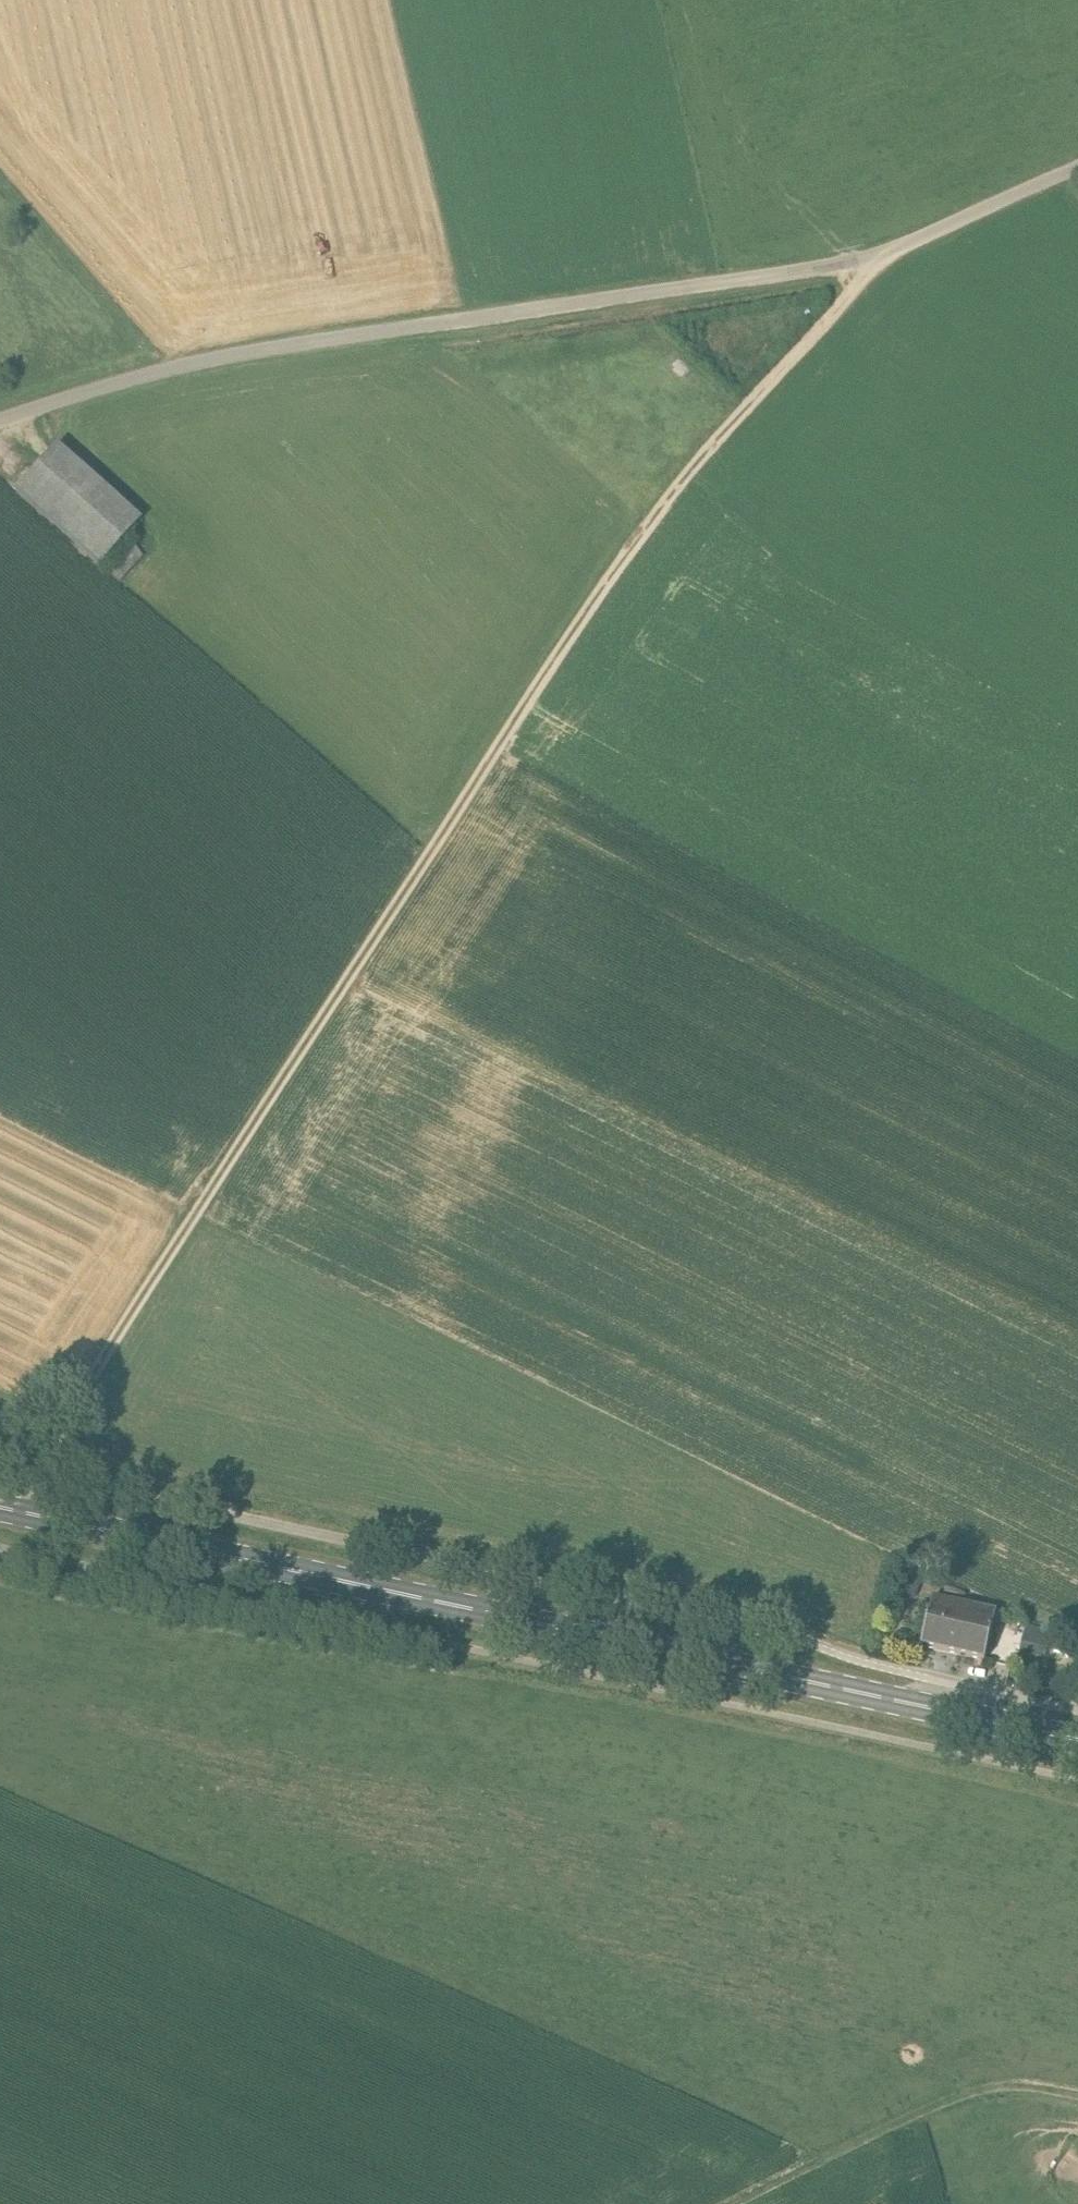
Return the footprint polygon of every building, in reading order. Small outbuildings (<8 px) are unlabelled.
[(58,447),(17,493),(102,569),(143,523),(58,447)] [(904,1594),(916,1598),(920,1586),(909,1581),(904,1594)] [(985,1660),(996,1612),(933,1597),(922,1646),(985,1660)] [(1044,1659),(1049,1635),(1026,1623),(1019,1653),(1044,1659)]
